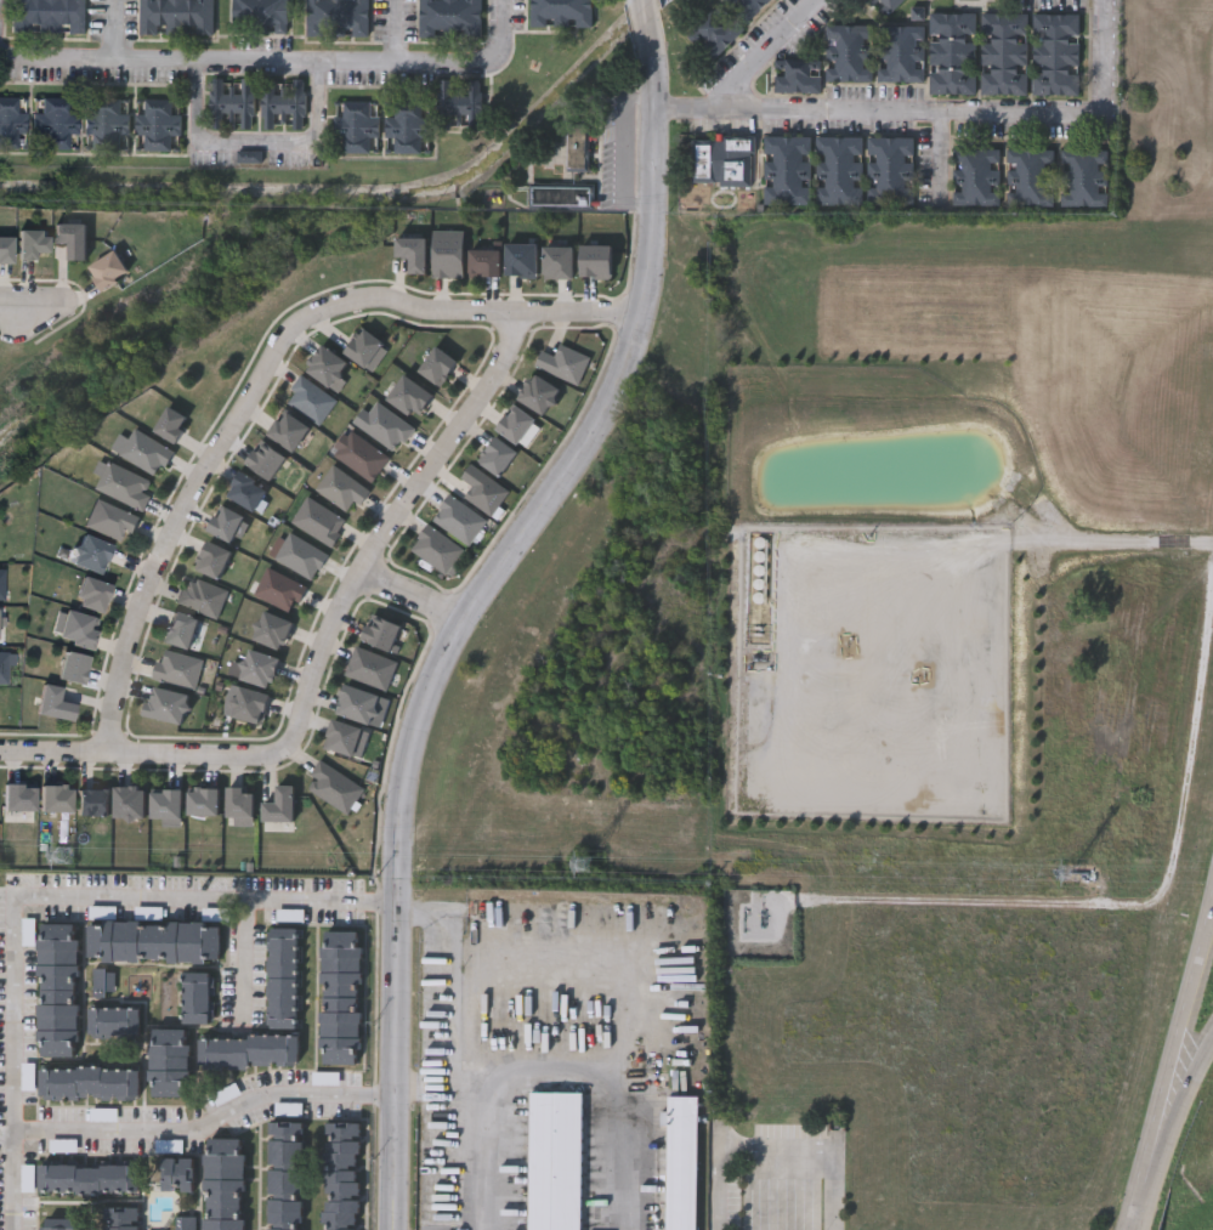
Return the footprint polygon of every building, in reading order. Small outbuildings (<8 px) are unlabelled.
[(12,32),(11,0),(85,0),(85,30),(12,32)] [(140,33),(139,0),(212,0),(212,32),(140,33)] [(231,30),(231,0),(287,0),(287,30),(231,30)] [(305,34),(305,0),(367,0),(367,34),(305,34)] [(419,33),(419,0),(481,0),(481,33),(419,33)] [(529,25),(529,0),(591,0),(591,27),(529,25)] [(747,22),(726,0),(769,0),(747,22)] [(883,18),(865,0),(902,0),(883,18)] [(719,1),(744,27),(710,59),(685,34),(719,1)] [(929,10),(975,10),(975,92),(929,92),(929,10)] [(980,10),(1026,10),(1026,92),(980,92),(980,10)] [(1031,10),(1077,10),(1077,92),(1031,92),(1031,10)] [(826,22),(872,22),(872,79),(826,79),(826,22)] [(877,23),(924,23),(924,80),(877,80),(877,23)] [(775,58),(820,58),(820,90),(775,90),(775,58)] [(251,87),(254,87),(253,114),(250,114),(250,126),(240,126),(240,110),(222,110),(222,126),(212,126),(212,117),(209,117),(209,87),(212,87),(212,75),(222,75),(222,91),(240,91),(240,75),(251,75),(251,87)] [(301,87),(304,87),(304,114),(301,114),(301,126),(290,126),(291,110),(272,110),(272,127),(262,127),(262,118),(259,118),(260,87),(262,87),(262,75),(272,75),(272,92),(291,92),(291,76),(301,76),(301,87)] [(478,89),(481,89),(481,115),(478,115),(478,127),(467,127),(467,112),(449,112),(449,127),(440,127),(440,119),(436,119),(436,89),(440,89),(440,76),(449,76),(449,92),(467,92),(467,76),(478,78),(478,89)] [(16,147),(0,147),(0,96),(16,96),(16,112),(25,112),(25,132),(16,132),(16,147)] [(68,112),(76,112),(76,132),(68,132),(68,147),(41,147),(41,132),(33,132),(33,112),(41,112),(41,96),(68,96),(68,112)] [(119,113),(127,113),(127,134),(119,134),(119,148),(92,148),(92,134),(84,134),(84,113),(92,113),(92,96),(119,96),(119,113)] [(170,113),(178,113),(178,134),(170,134),(170,148),(143,148),(143,134),(135,134),(135,113),(143,113),(143,97),(170,97),(170,113)] [(368,114),(378,114),(378,134),(368,134),(368,148),(341,148),(341,134),(333,134),(333,113),(341,113),(341,97),(368,97),(368,114)] [(419,114),(429,114),(429,135),(419,135),(419,149),(393,149),(393,135),(384,135),(384,114),(393,114),(393,98),(419,98),(419,114)] [(566,119),(588,119),(588,170),(566,170),(566,119)] [(763,132),(809,132),(809,203),(763,203),(763,132)] [(692,136),(716,136),(716,135),(755,135),(754,186),(719,185),(719,180),(691,180),(692,136)] [(814,135),(861,135),(861,204),(814,204),(814,135)] [(866,135),(912,135),(912,204),(866,204),(866,135)] [(952,146),(998,146),(998,206),(952,206),(952,146)] [(1005,206),(1007,146),(1052,147),(1050,206),(1005,206)] [(1054,208),(1055,146),(1103,146),(1103,208),(1054,208)] [(528,208),(528,182),(594,183),(594,208),(528,208)] [(85,222),(85,259),(67,259),(67,242),(55,242),(55,222),(85,222)] [(36,259),(18,259),(18,228),(47,228),(47,254),(36,254),(36,259)] [(11,261),(0,261),(0,234),(11,234),(11,261)] [(542,277),(542,244),(573,244),(573,277),(542,277)] [(129,270),(103,290),(86,268),(113,248),(129,270)] [(499,248),(499,274),(467,274),(467,248),(499,248)] [(344,350),(363,327),(382,344),(362,367),(344,350)] [(328,386),(302,367),(321,342),(346,362),(328,386)] [(440,386),(416,370),(433,345),(458,359),(440,386)] [(560,390),(542,414),(516,395),(534,370),(560,390)] [(386,397),(404,373),(433,393),(414,419),(386,397)] [(283,396),(301,374),(334,401),(316,423),(283,396)] [(393,452),(358,423),(378,399),(413,429),(393,452)] [(535,419),(517,443),(495,427),(514,403),(535,419)] [(189,418),(174,442),(153,427),(169,404),(189,418)] [(265,431),(283,407),(311,427),(293,450),(265,431)] [(172,448),(159,475),(109,449),(118,432),(127,437),(132,427),(172,448)] [(369,481),(333,454),(351,429),(387,457),(369,481)] [(476,458),(495,435),(517,452),(498,476),(476,458)] [(140,509),(95,487),(108,459),(153,481),(140,509)] [(470,484),(459,476),(469,461),(506,488),(488,515),(461,495),(470,484)] [(359,504),(352,499),(344,510),(313,488),(331,463),(369,491),(359,504)] [(430,517),(447,492),(484,518),(467,544),(430,517)] [(138,515),(131,531),(121,527),(117,538),(83,525),(95,497),(138,515)] [(206,528),(222,503),(245,516),(229,542),(206,528)] [(325,554),(310,579),(272,556),(288,531),(325,554)] [(69,561),(81,532),(112,545),(100,574),(69,561)] [(194,567),(206,539),(232,550),(219,578),(194,567)] [(253,593),(266,566),(305,585),(291,612),(253,593)] [(214,618),(174,600),(186,573),(226,591),(214,618)] [(74,603),(83,576),(110,584),(102,612),(74,603)] [(98,618),(91,647),(58,639),(66,610),(98,618)] [(280,650),(251,636),(262,610),(293,622),(280,650)] [(161,639),(170,611),(198,618),(189,647),(161,639)] [(238,675),(249,646),(279,658),(268,687),(238,675)] [(57,678),(64,650),(90,657),(81,684),(57,678)] [(12,655),(0,655),(0,686),(11,686),(12,655)] [(36,714),(41,684),(75,688),(72,719),(36,714)] [(152,684),(189,695),(181,722),(143,713),(152,684)] [(260,722),(228,713),(238,685),(270,695),(260,722)] [(305,787),(312,777),(307,773),(318,756),(361,787),(344,812),(305,787)] [(70,811),(40,811),(40,783),(70,783),(70,811)] [(144,817),(114,817),(114,784),(144,784),(144,817)] [(219,814),(187,814),(187,787),(219,787),(219,814)] [(181,789),(181,816),(151,816),(151,789),(181,789)] [(220,962),(89,959),(89,920),(220,923),(220,962)] [(36,1055),(36,923),(76,923),(76,1055),(36,1055)] [(297,928),(296,1030),(267,1028),(268,928),(297,928)] [(321,1064),(322,930),(361,930),(359,1064),(321,1064)] [(113,968),(113,997),(90,997),(90,968),(113,968)] [(211,1022),(183,1021),(183,971),(211,971),(211,1022)] [(90,1037),(90,1007),(140,1007),(140,1037),(90,1037)] [(151,1096),(151,1027),(189,1027),(189,1096),(151,1096)] [(199,1036),(297,1033),(299,1066),(200,1067),(199,1036)] [(40,1098),(40,1066),(140,1066),(140,1098),(40,1098)] [(582,1090),(581,1229),(530,1229),(531,1090),(582,1090)] [(701,1094),(699,1229),(667,1229),(670,1094),(701,1094)] [(302,1121),(301,1229),(268,1229),(270,1121),(302,1121)] [(359,1122),(356,1229),(322,1229),(324,1121),(359,1122)] [(243,1138),(242,1229),(203,1229),(204,1137),(243,1138)] [(161,1190),(161,1156),(193,1156),(193,1190),(161,1190)] [(39,1192),(39,1164),(135,1163),(136,1191),(39,1192)] [(137,1206),(137,1229),(102,1229),(102,1206),(137,1206)] [(194,1215),(194,1229),(172,1229),(172,1215),(194,1215)] [(74,1218),(75,1229),(40,1229),(40,1218),(74,1218)]
